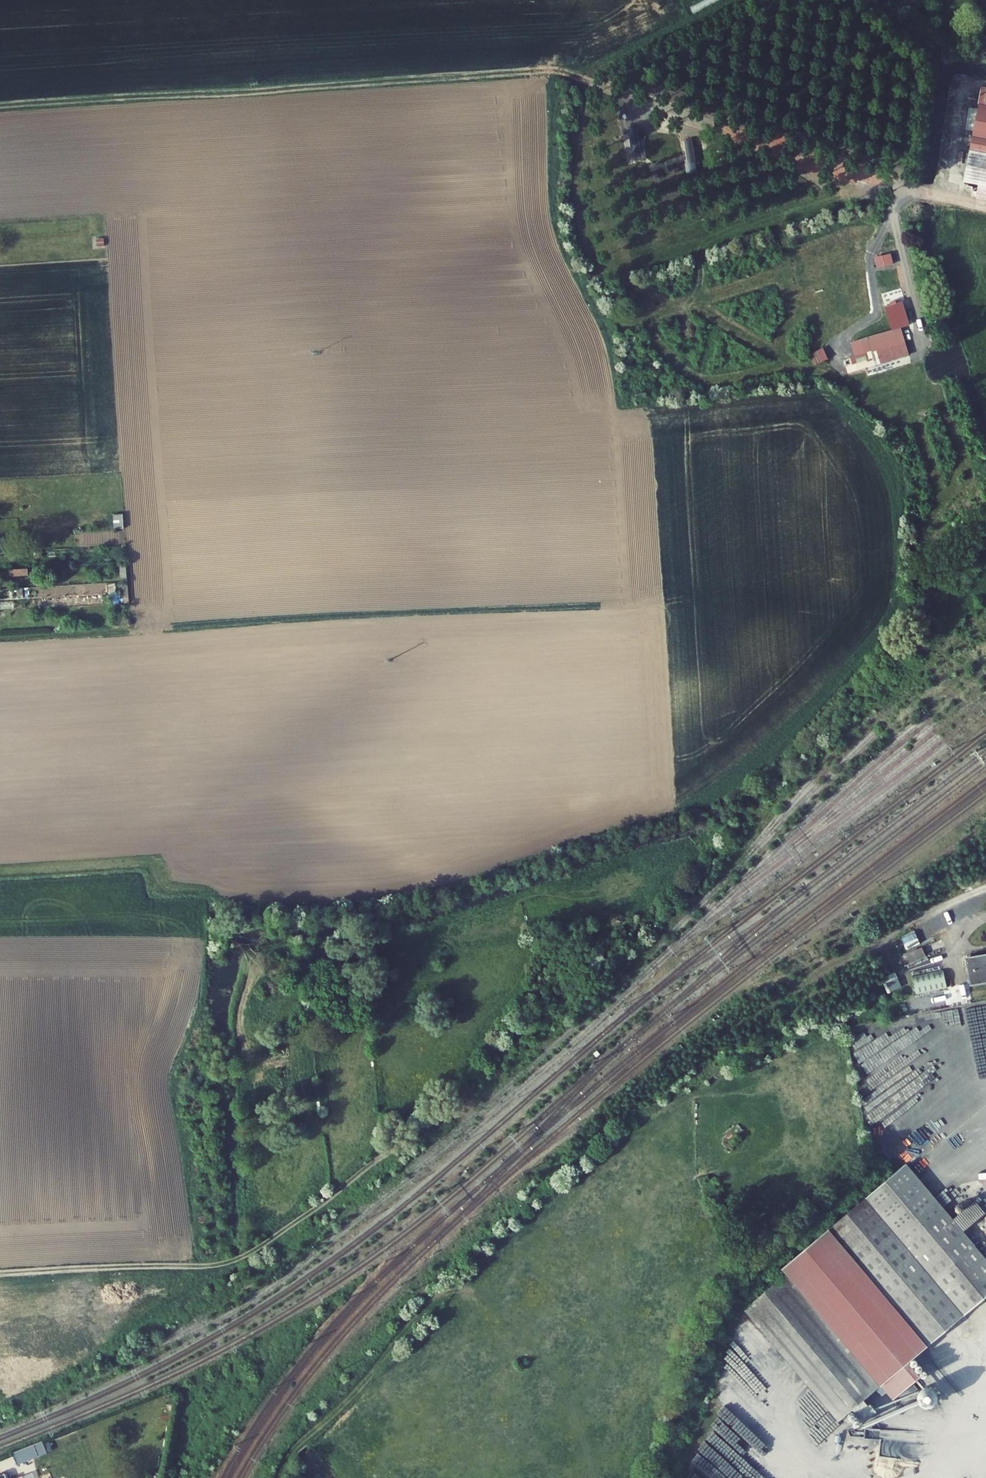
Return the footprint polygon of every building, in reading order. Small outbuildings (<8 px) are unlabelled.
[(985,153),(985,88),(982,88),(970,150),(985,153)] [(636,127),(628,128),(632,154),(641,152),(636,127)] [(692,139),(684,140),(686,162),(694,161),(692,139)] [(970,150),(964,181),(979,184),(977,198),(985,199),(985,153),(970,150)] [(902,326),(851,342),(856,354),(851,356),(853,364),(874,357),(876,365),(910,354),(902,326)] [(824,348),(810,354),(815,365),(829,358),(824,348)] [(115,529),(124,529),(123,514),(114,515),(115,529)] [(28,575),(28,568),(9,570),(9,576),(28,575)] [(914,933),(902,937),(906,948),(918,944),(914,933)] [(906,966),(926,956),(922,947),(901,956),(906,966)] [(966,958),(971,985),(985,982),(985,954),(966,958)] [(947,988),(944,969),(912,976),(916,995),(947,988)] [(744,1309),(809,1387),(819,1398),(838,1421),(852,1410),(862,1423),(876,1411),(870,1404),(868,1405),(863,1400),(876,1389),(881,1396),(886,1392),(893,1400),(899,1395),(904,1401),(918,1388),(913,1383),(920,1377),(908,1362),(926,1347),(907,1324),(945,1292),(954,1303),(975,1286),(985,1298),(985,1297),(985,1258),(964,1231),(953,1219),(906,1163),(781,1269),(786,1274),(744,1309)] [(954,1303),(964,1315),(974,1326),(985,1316),(985,1297),(985,1298),(975,1286),(954,1303)] [(907,1324),(926,1347),(964,1315),(954,1303),(945,1292),(907,1324)] [(929,1386),(918,1395),(926,1405),(937,1395),(929,1386)] [(12,1454),(17,1466),(47,1452),(42,1441),(12,1454)]
